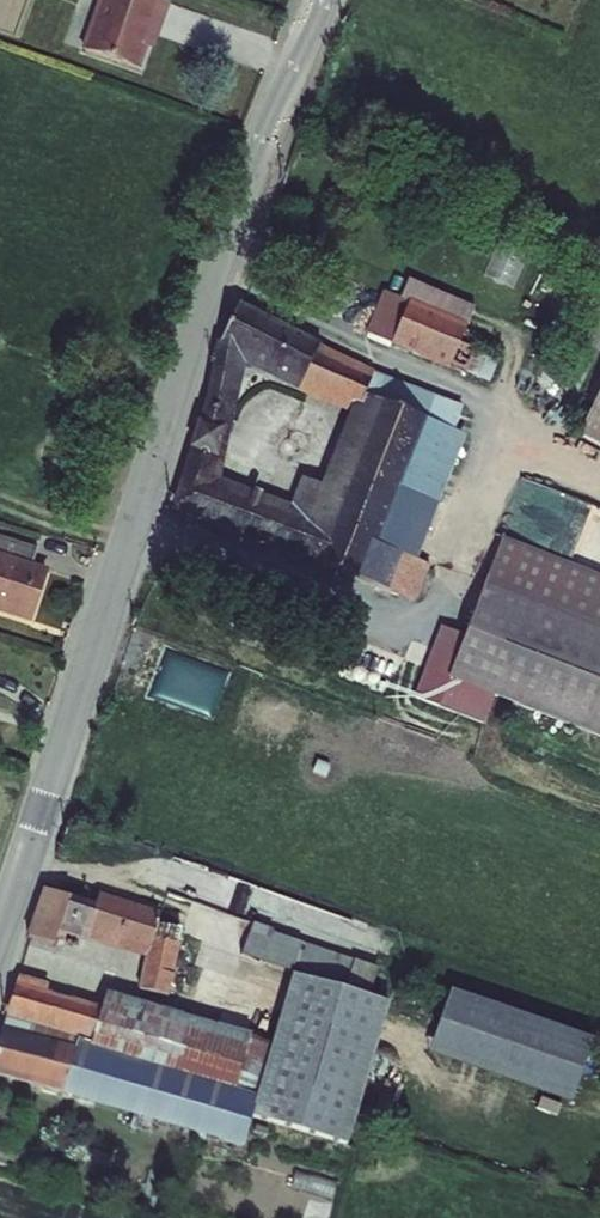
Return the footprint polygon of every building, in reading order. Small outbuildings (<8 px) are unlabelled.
[(164,26),(170,8),(147,0),(106,0),(87,55),(142,74),(159,24),(164,26)] [(480,320),(397,284),(380,323),(477,365),(488,340),(474,334),(480,320)] [(375,400),(386,373),(332,346),(335,339),(252,297),(232,337),(252,346),(315,379),(340,389),(341,388),(375,400)] [(488,340),(494,326),(480,320),(474,334),(488,340)] [(231,343),(250,355),(252,346),(232,337),(231,343)] [(389,394),(394,396),(403,375),(335,339),(332,346),(386,373),(375,400),(385,404),(389,394)] [(213,414),(235,422),(250,355),(231,343),(219,397),(213,414)] [(348,497),(398,516),(446,393),(403,375),(394,396),(389,394),(385,404),(348,497)] [(472,403),(446,393),(398,516),(390,537),(375,576),(426,596),(440,560),(441,561),(442,558),(426,552),(476,424),(465,420),(472,403)] [(385,404),(375,400),(344,478),(327,472),(312,511),(339,521),(340,518),(348,497),(385,404)] [(205,437),(230,445),(235,422),(213,414),(205,437)] [(375,576),(390,537),(340,518),(339,521),(312,511),(224,476),(230,445),(205,437),(185,499),(375,576)] [(340,518),(390,537),(398,516),(348,497),(340,518)] [(481,618),(599,664),(599,575),(511,541),(481,618)] [(0,555),(0,619),(45,631),(53,602),(47,601),(55,574),(47,571),(51,555),(4,542),(0,555)] [(481,618),(474,638),(451,630),(435,672),(599,735),(599,664),(481,618)] [(56,887),(39,936),(61,944),(67,924),(148,952),(138,981),(165,990),(187,925),(161,916),(163,910),(101,890),(97,901),(56,887)] [(259,917),(248,948),(374,992),(385,961),(259,917)] [(35,973),(31,985),(56,993),(60,982),(35,973)] [(31,985),(19,1023),(22,1024),(6,1074),(81,1098),(78,1106),(90,1110),(93,1102),(135,1115),(131,1128),(158,1137),(162,1124),(256,1154),(264,1129),(362,1160),(370,1135),(405,1023),(308,992),(291,1048),(119,993),(113,1011),(56,993),(31,985)] [(451,985),(429,1048),(576,1098),(598,1035),(451,985)]
